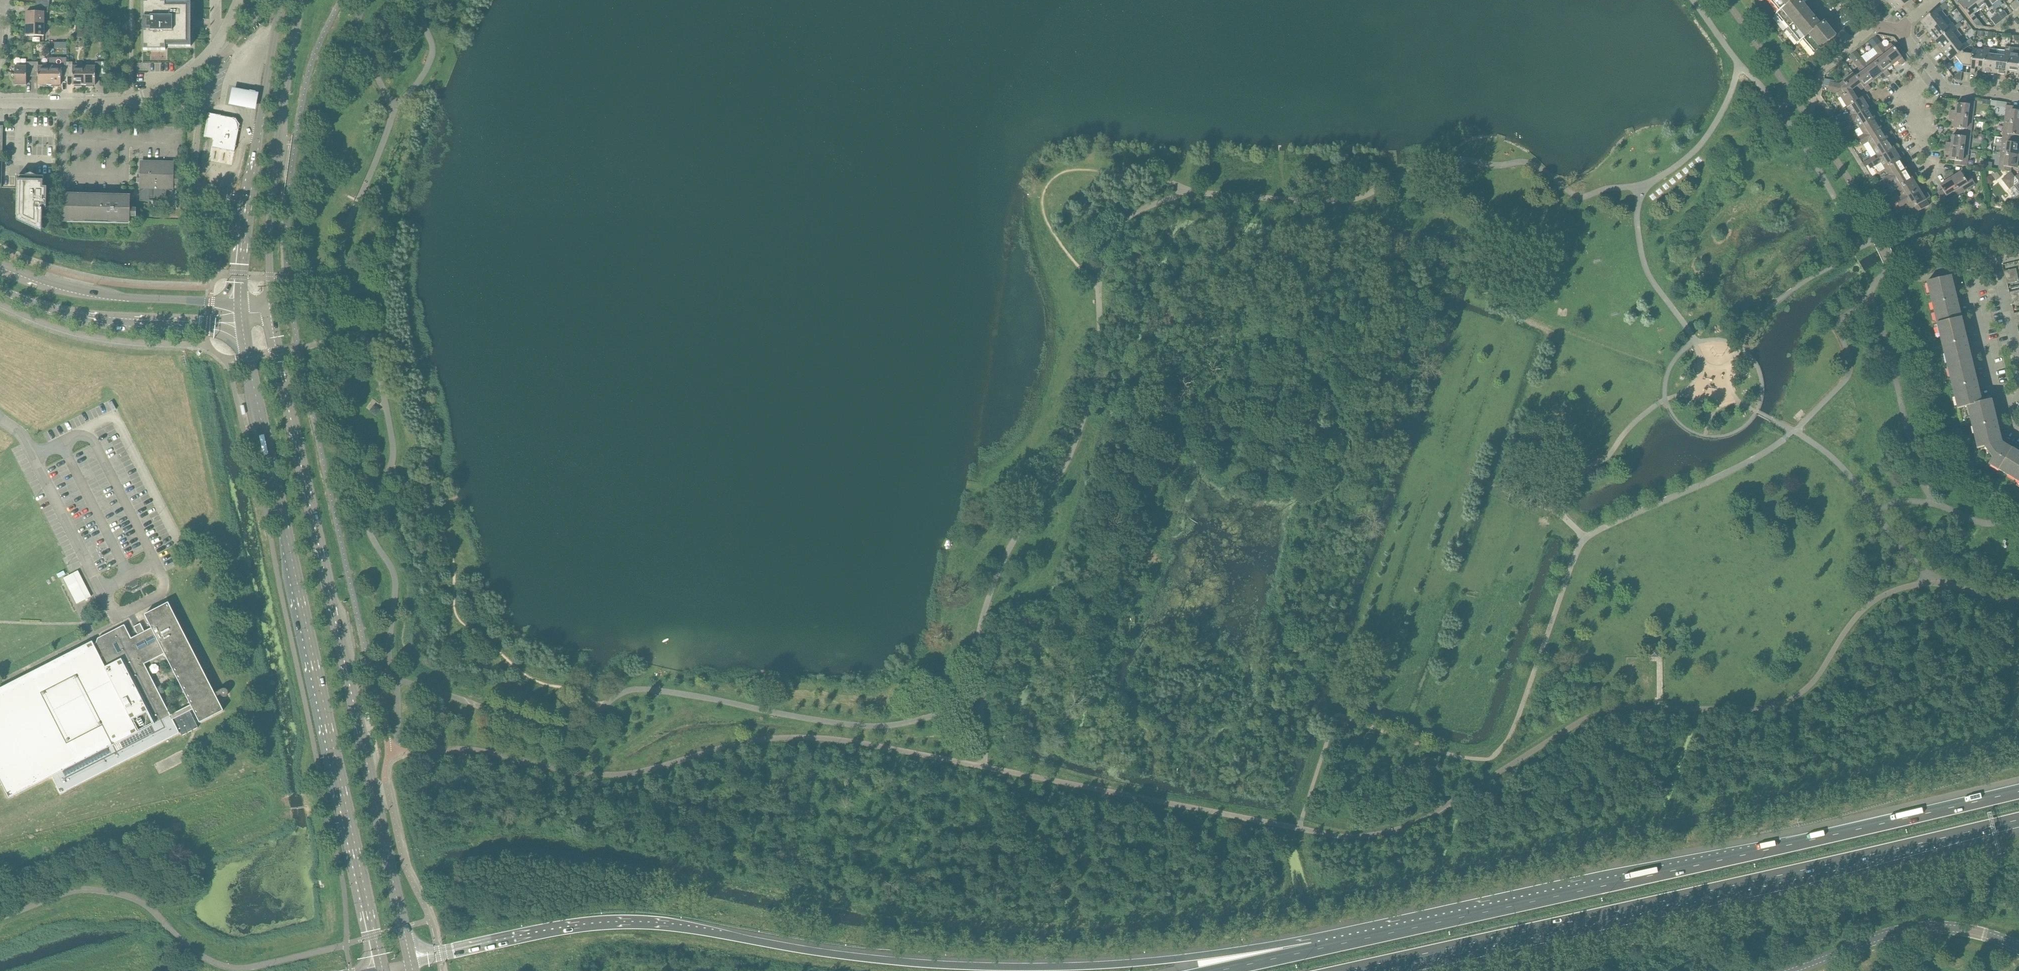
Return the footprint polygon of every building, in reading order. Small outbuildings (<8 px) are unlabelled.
[(191,18),(191,2),(165,2),(165,0),(143,0),(143,22),(147,22),(147,28),(143,28),(143,50),(166,50),(166,47),(191,47),(191,27),(192,27),(192,23),(191,23),(191,18)] [(1778,12),(1776,14),(1799,43),(1803,40),(1814,54),(1836,36),(1824,21),(1821,24),(1801,0),(1768,0),(1778,12)] [(1888,2),(1896,12),(1910,0),(1890,0),(1888,2)] [(1959,3),(1974,23),(1978,20),(1974,14),(1980,10),(1972,0),(1962,0),(1959,3)] [(1980,10),(1986,5),(1990,10),(1993,7),(1987,0),(1972,0),(1980,10)] [(2017,0),(2010,5),(2014,11),(2018,7),(2018,2),(2017,0)] [(1939,7),(1920,22),(1928,32),(1942,20),(1947,17),(1942,11),(1948,6),(1945,2),(1939,7)] [(26,12),(26,24),(44,24),(44,12),(48,12),(49,6),(36,4),(35,12),(26,12)] [(2008,16),(2004,11),(1999,15),(2002,20),(2008,16)] [(1996,25),(2002,20),(1999,15),(1998,13),(1991,19),(1996,25)] [(1942,20),(1928,32),(1936,41),(1955,26),(1952,23),(1947,26),(1942,20)] [(1955,26),(1936,41),(1943,50),(1957,39),(1953,33),(1957,30),(1961,27),(1962,26),(1960,22),(1958,24),(1955,26)] [(44,36),(44,24),(26,24),(26,36),(44,36)] [(87,24),(75,24),(75,38),(85,38),(93,32),(87,24)] [(1875,36),(1872,38),(1874,41),(1877,45),(1880,42),(1875,36)] [(1957,39),(1943,50),(1950,60),(1969,45),(1973,42),(1971,39),(1967,42),(1962,45),(1957,39)] [(1880,42),(1877,45),(1893,65),(1899,60),(1902,64),(1906,61),(1891,43),(1885,48),(1880,42)] [(1873,47),(1867,52),(1872,58),(1887,76),(1890,73),(1887,69),(1893,65),(1877,45),(1873,47)] [(1971,73),(1973,49),(1972,54),(1964,53),(1963,51),(1970,46),(1969,45),(1950,60),(1951,60),(1956,56),(1963,66),(1963,72),(1971,73)] [(1997,55),(1995,73),(2006,74),(2010,47),(2005,47),(2004,56),(1997,55)] [(2010,47),(2006,74),(2007,75),(2007,71),(2014,72),(2014,78),(2018,78),(2018,71),(2018,48),(2010,47)] [(1983,50),(1973,49),(1971,73),(1975,73),(1976,67),(1983,68),(1982,72),(1983,72),(1986,48),(1983,48),(1983,50)] [(1997,49),(1986,48),(1983,72),(1995,73),(1997,55),(1997,49)] [(1856,50),(1853,53),(1855,56),(1858,60),(1874,80),(1880,75),(1883,79),(1887,76),(1872,58),(1867,52),(1861,56),(1856,50)] [(1852,54),(1849,56),(1855,62),(1858,60),(1855,56),(1853,53),(1852,54)] [(49,66),(49,85),(51,85),(51,87),(59,87),(59,85),(61,85),(61,74),(66,74),(66,62),(66,58),(49,58),(49,66)] [(1868,84),(1874,80),(1858,60),(1855,62),(1859,68),(1853,73),(1868,91),(1872,88),(1868,84)] [(32,74),(32,62),(26,62),(26,66),(15,66),(14,85),(26,85),(26,74),(32,74)] [(49,85),(49,66),(38,66),(38,62),(32,62),(32,74),(38,74),(38,85),(40,85),(40,87),(47,87),(47,85),(49,85)] [(84,66),(73,66),(73,62),(66,62),(66,74),(72,74),(72,85),(74,85),(74,87),(82,87),(82,85),(84,85),(84,66)] [(95,66),(84,66),(84,85),(86,85),(86,87),(93,87),(93,85),(95,85),(95,74),(101,74),(101,62),(95,62),(95,66)] [(1962,72),(1961,71),(1954,76),(1957,80),(1961,81),(1962,72)] [(1867,92),(1868,91),(1853,73),(1840,84),(1834,83),(1830,82),(1829,86),(1859,92),(1864,87),(1867,92)] [(1867,95),(1867,94),(1862,97),(1859,92),(1829,86),(1828,90),(1838,92),(1847,107),(1867,95)] [(258,95),(231,90),(228,108),(255,113),(258,95)] [(1867,95),(1847,107),(1851,114),(1845,118),(1847,121),(1869,108),(1865,102),(1870,99),(1867,95)] [(1975,101),(1972,101),(1963,100),(1962,104),(1957,103),(1956,110),(1950,110),(1950,115),(1973,118),(1975,101)] [(2005,121),(2018,123),(2018,111),(2018,107),(2007,105),(2005,121)] [(1847,121),(1844,123),(1845,125),(1847,126),(1849,125),(1850,125),(1856,121),(1860,127),(1880,115),(1877,111),(1873,114),(1869,108),(1847,121)] [(204,139),(213,141),(214,141),(213,149),(235,154),(239,127),(236,121),(211,116),(209,115),(204,139)] [(1882,119),(1880,115),(1860,127),(1864,134),(1858,138),(1860,142),(1882,128),(1878,122),(1882,119)] [(1959,128),(1959,132),(1971,134),(1973,118),(1950,115),(1949,119),(1954,120),(1954,127),(1959,128)] [(2003,137),(2015,139),(2015,135),(2018,136),(2018,123),(2005,121),(2003,137)] [(1882,128),(1860,142),(1862,145),(1869,141),(1873,148),(1892,136),(1890,132),(1885,134),(1882,128)] [(1947,142),(1946,147),(1969,150),(1971,134),(1959,132),(1958,136),(1953,135),(1952,143),(1947,142)] [(1877,154),(1863,163),(1865,167),(1868,165),(1873,162),(1894,149),(1890,143),(1895,140),(1892,136),(1873,148),(1877,154)] [(2001,153),(2018,156),(2018,143),(2014,143),(2015,139),(2003,137),(2001,153)] [(1969,150),(1946,147),(1945,152),(1951,152),(1950,160),(1955,160),(1955,164),(1967,166),(1969,150)] [(1898,155),(1894,149),(1873,162),(1868,165),(1870,169),(1881,162),(1885,168),(1905,156),(1902,152),(1898,155)] [(2011,171),(2011,167),(2017,168),(2018,160),(2018,161),(2018,156),(2001,153),(1999,170),(2011,171)] [(1883,179),(1885,183),(1907,169),(1903,163),(1907,160),(1905,156),(1885,168),(1889,175),(1883,179)] [(137,179),(137,183),(140,183),(140,187),(141,187),(140,201),(165,201),(166,188),(173,188),(173,184),(178,184),(179,175),(178,175),(173,175),(173,164),(141,163),(140,175),(138,175),(137,179)] [(1911,175),(1907,169),(1885,183),(1887,186),(1894,182),(1898,189),(1918,177),(1915,173),(1911,175)] [(1952,171),(1948,174),(1960,194),(1975,184),(1969,174),(1964,177),(1961,172),(1955,176),(1952,171)] [(16,211),(16,216),(17,216),(16,220),(42,232),(42,228),(42,226),(42,221),(43,206),(46,206),(47,188),(43,187),(44,177),(37,177),(30,173),(24,176),(23,176),(17,176),(17,187),(17,188),(17,189),(16,211)] [(2018,191),(2018,173),(2015,177),(2012,173),(2003,180),(2009,188),(2014,185),(2018,191)] [(1960,194),(1948,174),(1944,177),(1946,181),(1940,185),(1943,190),(1938,193),(1944,203),(1960,194)] [(1896,199),(1898,203),(1920,190),(1916,184),(1920,181),(1918,177),(1898,189),(1902,195),(1896,199)] [(1920,190),(1898,203),(1900,207),(1907,203),(1911,210),(1915,207),(1918,212),(1929,205),(1926,200),(1930,197),(1928,193),(1923,196),(1920,190)] [(129,217),(129,208),(130,195),(119,195),(63,193),(62,222),(129,224),(129,217)] [(2004,271),(2005,277),(2017,275),(2016,268),(2004,271)] [(1951,275),(1927,281),(1927,283),(1930,294),(1934,311),(1937,323),(1961,317),(1959,306),(1958,305),(1957,300),(1960,299),(1959,294),(1959,293),(1956,294),(1951,275)] [(2005,277),(2007,284),(2018,281),(2017,275),(2005,277)] [(2010,299),(2018,296),(2018,290),(2009,292),(2010,299)] [(2012,305),(2018,303),(2018,296),(2010,299),(2012,305)] [(1961,317),(1937,323),(1940,336),(1944,353),(1947,366),(1972,360),(1969,347),(1967,341),(1971,341),(1969,336),(1969,335),(1966,336),(1961,317)] [(1269,337),(1275,333),(1272,328),(1266,333),(1269,337)] [(1972,360),(1947,366),(1950,378),(1954,395),(1958,408),(1964,407),(1982,402),(1982,401),(1979,390),(1979,389),(1977,384),(1981,383),(1980,378),(1979,377),(1976,378),(1972,360)] [(1996,398),(1982,401),(1982,402),(1964,407),(1967,418),(1970,417),(1994,411),(1996,418),(1999,417),(2001,417),(1996,398)] [(380,411),(374,406),(369,412),(376,417),(380,411)] [(1994,411),(1970,417),(1971,417),(1972,421),(1975,435),(1977,448),(1984,446),(1989,452),(2002,442),(1999,429),(1997,423),(2001,422),(1999,417),(1996,418),(1994,411)] [(1989,452),(1993,457),(1989,463),(2000,470),(2015,480),(2018,482),(2018,448),(2014,445),(2012,448),(2002,442),(1989,452)] [(65,576),(77,603),(93,596),(81,570),(65,576)] [(96,643),(97,645),(95,646),(92,641),(0,688),(0,781),(9,798),(52,777),(54,780),(53,780),(60,794),(179,733),(181,736),(197,728),(189,711),(193,709),(199,723),(223,711),(216,697),(220,695),(221,695),(221,696),(222,696),(222,697),(223,697),(224,697),(225,697),(226,696),(227,696),(227,695),(228,695),(228,694),(228,693),(228,692),(228,691),(227,690),(226,689),(225,689),(224,689),(223,689),(222,689),(214,693),(168,603),(144,615),(151,628),(144,632),(142,628),(136,631),(138,635),(131,638),(124,625),(98,639),(96,643)]
